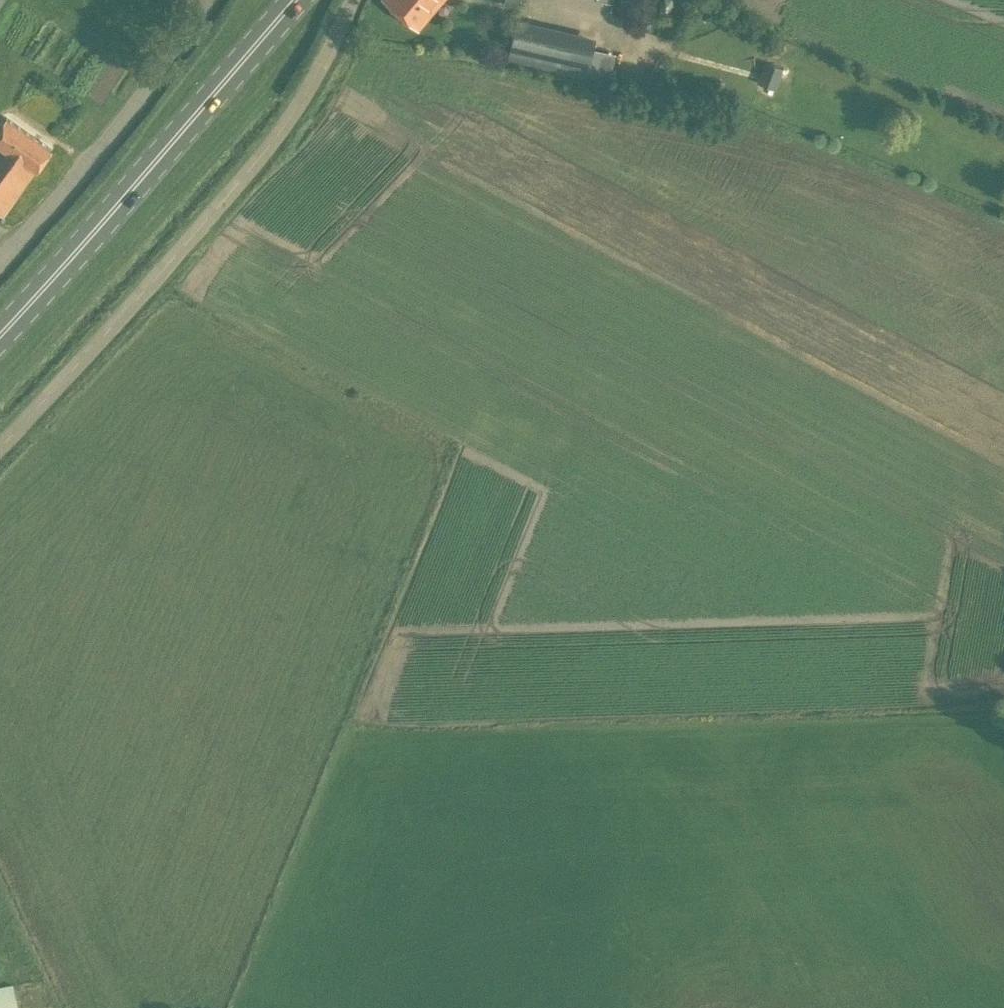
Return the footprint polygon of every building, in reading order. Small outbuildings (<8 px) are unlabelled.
[(418,28),(442,0),(385,0),(418,28)] [(584,79),(611,84),(611,82),(619,84),(624,58),(616,57),(617,51),(594,47),(596,33),(516,18),(506,62),(584,76),(584,79)] [(765,60),(759,82),(777,88),(784,66),(765,60)] [(4,216),(36,170),(35,170),(51,147),(6,116),(0,124),(0,214),(4,216)] [(0,985),(0,1007),(18,1007),(15,983),(0,985)]
